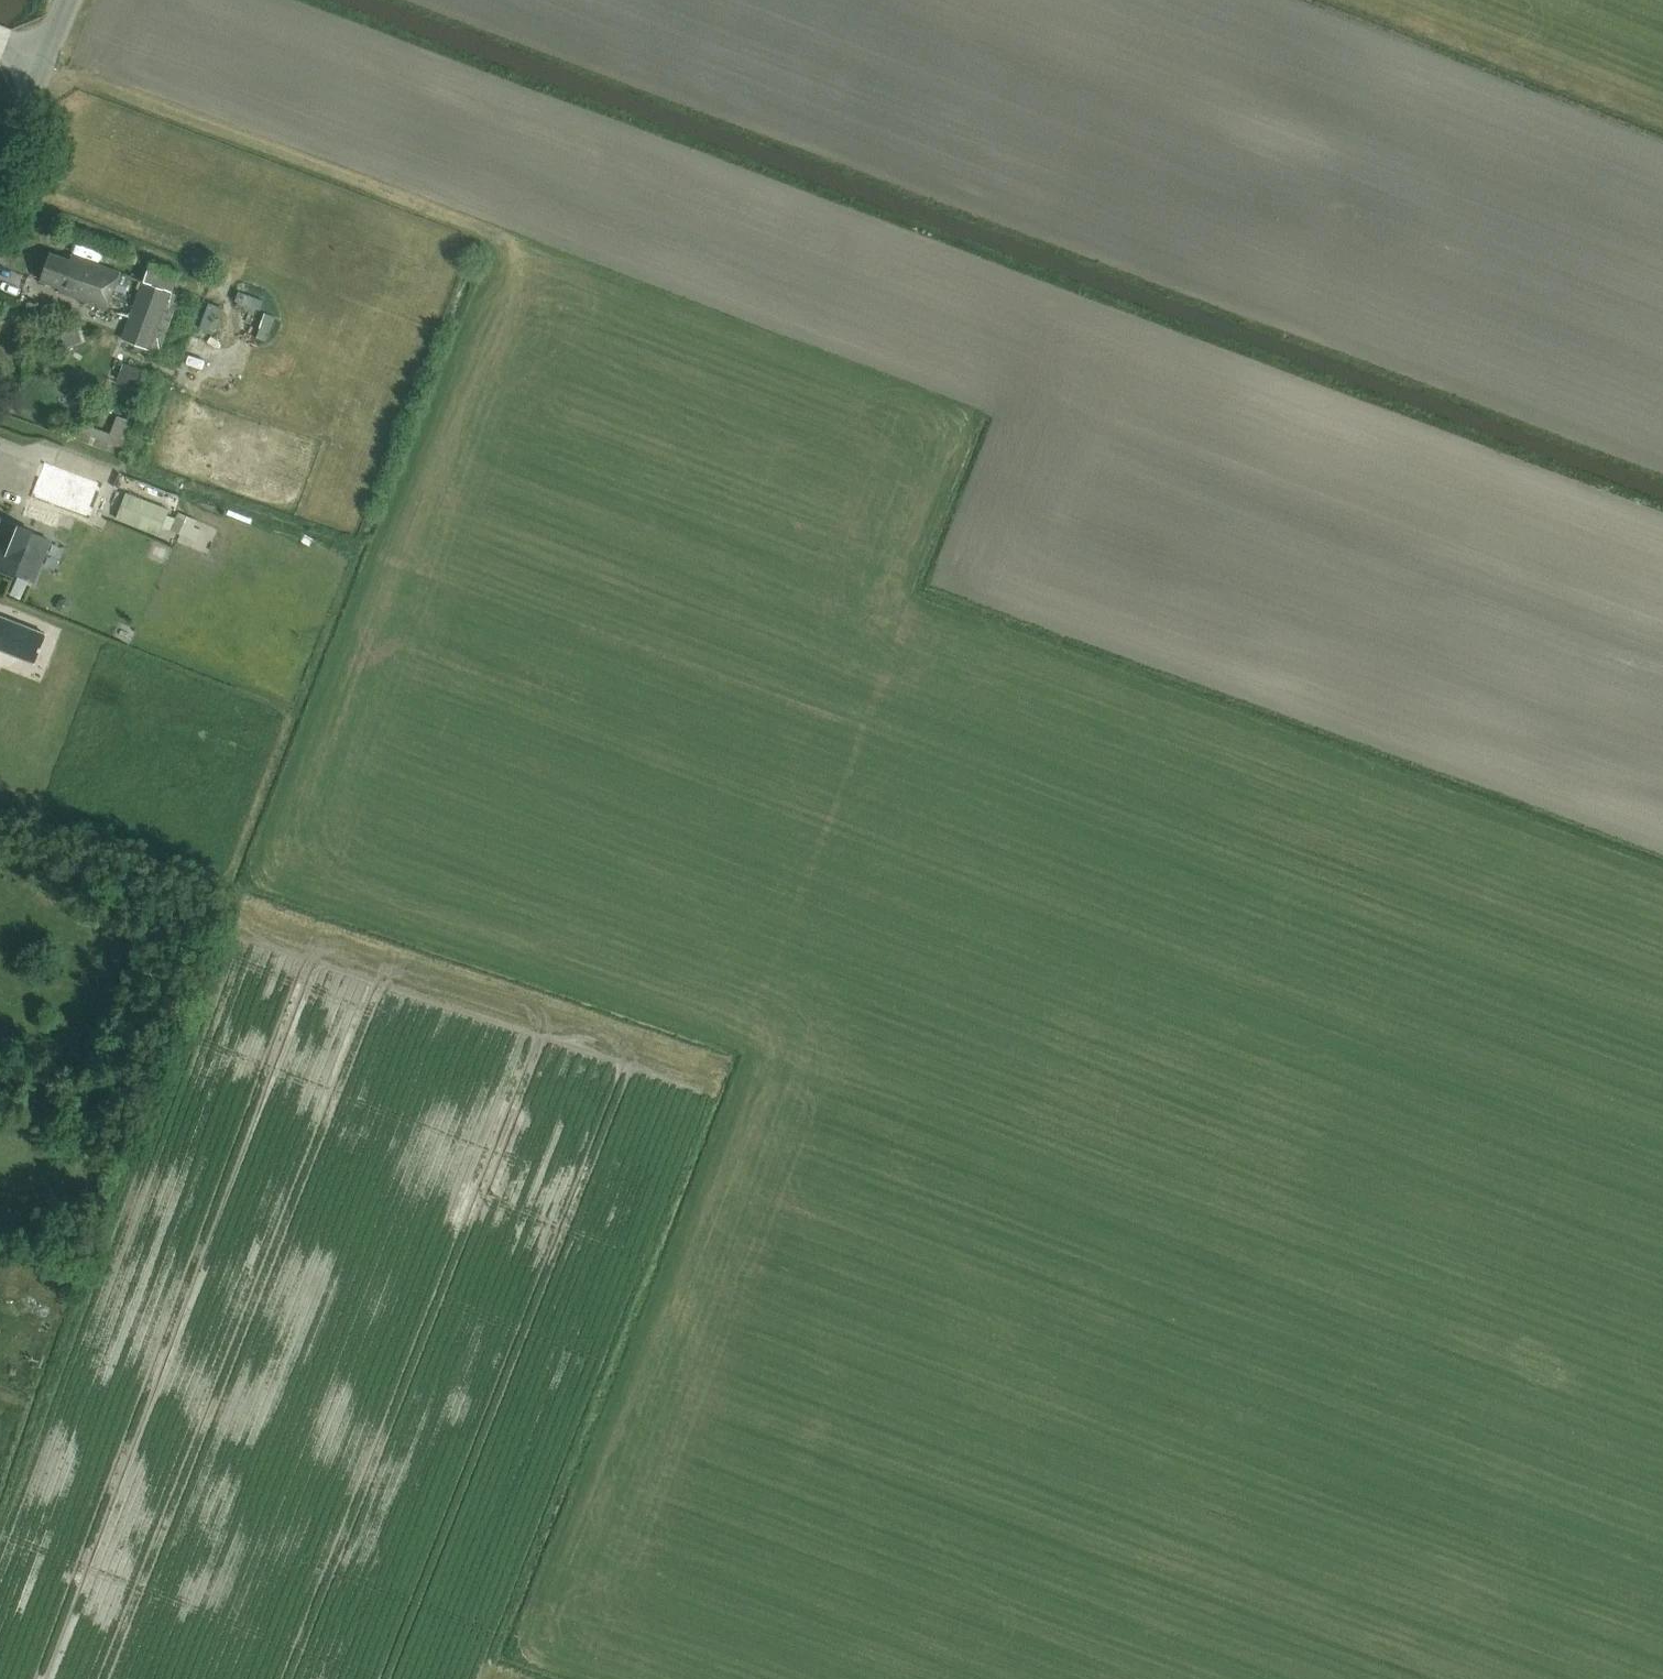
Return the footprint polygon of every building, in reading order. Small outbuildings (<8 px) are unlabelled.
[(70,260),(51,253),(41,280),(60,287),(59,291),(107,308),(120,273),(72,255),(70,260)] [(181,296),(142,282),(122,340),(136,345),(134,352),(148,357),(150,350),(160,354),(181,296)] [(145,372),(123,364),(117,381),(139,389),(145,372)] [(134,423),(117,416),(111,434),(83,424),(77,439),(122,456),(134,423)] [(13,575),(31,530),(3,519),(0,528),(0,570),(13,575)] [(63,616),(74,620),(81,600),(70,596),(63,616)] [(34,662),(45,634),(0,616),(0,649),(34,662)]
